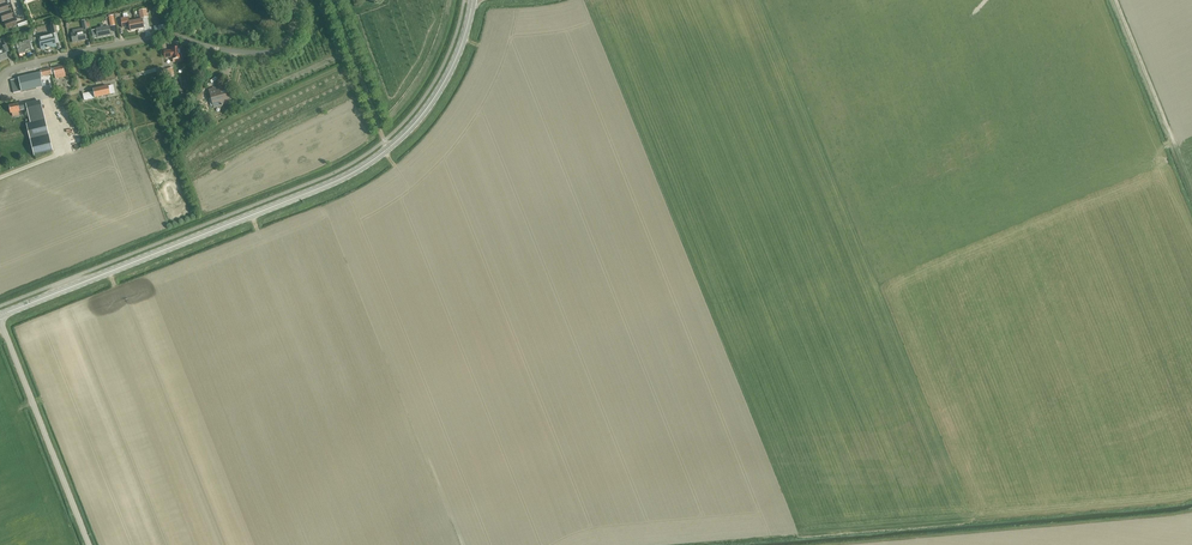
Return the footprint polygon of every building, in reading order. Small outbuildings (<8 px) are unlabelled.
[(9,10),(6,2),(7,2),(7,0),(0,0),(0,14),(3,22),(4,21),(7,29),(17,26),(14,18),(13,18),(10,10),(9,10)] [(140,10),(141,18),(148,17),(147,9),(140,10)] [(138,29),(136,21),(130,22),(128,13),(124,14),(125,18),(122,18),(123,27),(130,26),(131,31),(138,29)] [(136,21),(138,29),(145,28),(143,19),(136,21)] [(59,43),(57,33),(55,25),(51,26),(53,34),(38,37),(41,49),(56,46),(55,43),(59,43)] [(110,26),(103,27),(103,25),(100,25),(101,28),(97,29),(97,30),(93,31),(94,36),(98,35),(99,37),(112,34),(110,26)] [(85,31),(82,31),(81,28),(73,30),(73,33),(72,33),(73,42),(87,40),(85,31)] [(18,49),(20,54),(27,53),(26,50),(32,48),(31,42),(34,42),(31,33),(27,34),(29,40),(19,43),(20,49),(18,49)] [(8,58),(6,53),(9,52),(6,45),(9,44),(7,38),(2,39),(5,46),(1,47),(2,50),(0,51),(0,61),(8,58)] [(171,50),(164,51),(165,58),(172,58),(172,59),(181,58),(185,58),(184,47),(180,47),(171,48),(171,50)] [(51,69),(53,74),(54,73),(56,79),(66,76),(64,66),(51,69)] [(53,74),(51,69),(51,68),(41,70),(43,76),(53,74)] [(22,91),(22,92),(44,87),(41,73),(11,80),(14,93),(22,91)] [(85,94),(86,100),(111,94),(109,86),(95,89),(96,92),(85,94)] [(225,89),(216,91),(215,88),(209,90),(214,108),(229,104),(225,89)] [(59,94),(62,106),(69,104),(67,92),(59,94)] [(51,97),(55,109),(61,107),(57,95),(51,97)] [(30,140),(34,156),(53,151),(45,120),(41,100),(26,104),(31,123),(27,124),(30,140)] [(9,106),(11,113),(25,110),(23,103),(9,106)]
